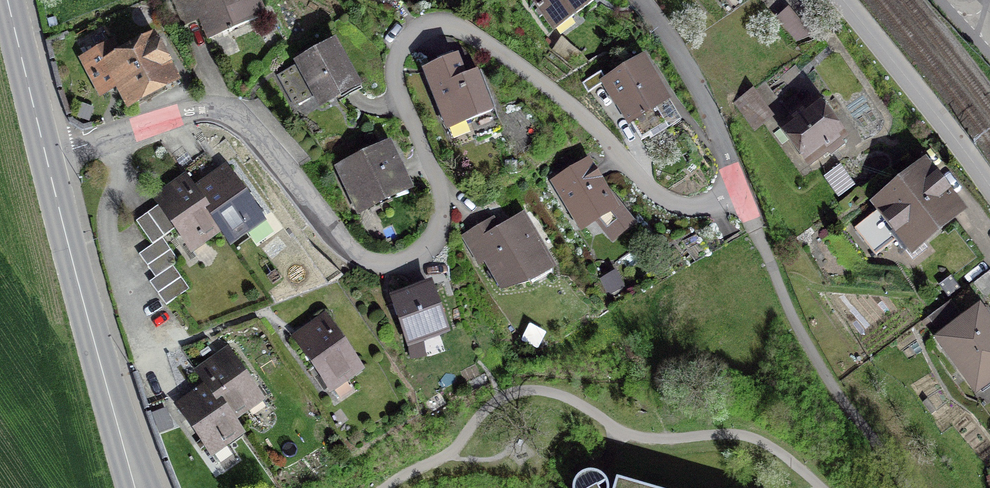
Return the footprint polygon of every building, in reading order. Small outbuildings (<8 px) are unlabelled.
[(184,24),(200,18),(208,37),(263,14),(257,0),(174,0),(184,24)] [(556,31),(598,0),(533,0),(556,31)] [(789,8),(778,18),(796,41),(812,35),(789,8)] [(113,45),(85,59),(101,91),(123,79),(133,99),(169,80),(158,60),(167,56),(159,39),(120,59),(113,45)] [(334,45),(278,75),(294,104),(316,93),(322,103),(356,85),(334,45)] [(457,58),(425,71),(447,125),(465,118),(466,122),(494,111),(479,74),(465,80),(457,58)] [(642,60),(606,81),(641,140),(667,125),(655,105),(665,99),(642,60)] [(770,117),(752,92),(736,103),(755,128),(770,117)] [(794,119),(784,126),(810,161),(827,149),(831,154),(845,144),(812,99),(803,105),(795,95),(783,105),(794,119)] [(389,146),(341,168),(360,209),(408,187),(389,146)] [(589,162),(555,182),(583,227),(599,218),(614,237),(632,223),(606,191),(589,162)] [(881,210),(856,229),(877,256),(898,240),(913,259),(927,248),(920,238),(953,212),(922,172),(878,206),(881,210)] [(218,175),(195,191),(221,228),(230,241),(250,227),(246,220),(257,212),(231,174),(222,181),(218,175)] [(203,240),(221,228),(195,191),(186,178),(163,194),(167,199),(160,205),(176,228),(187,243),(199,235),(203,240)] [(152,245),(163,237),(176,228),(160,205),(136,221),(152,245)] [(484,226),(465,237),(480,264),(487,260),(503,287),(530,280),(533,284),(555,271),(524,217),(490,235),(484,226)] [(171,250),(163,237),(152,245),(139,254),(148,266),(171,250)] [(179,261),(171,250),(148,266),(156,277),(173,265),(179,261)] [(181,277),(173,265),(156,277),(150,281),(158,293),(181,277)] [(970,288),(989,309),(989,270),(970,288)] [(190,289),(181,277),(158,293),(166,305),(190,289)] [(431,285),(393,298),(408,342),(446,329),(431,285)] [(977,389),(989,380),(989,325),(980,311),(941,339),(977,389)] [(326,318),(295,341),(326,384),(339,375),(342,379),(361,366),(326,318)] [(199,372),(208,384),(239,429),(257,416),(253,411),(265,403),(232,356),(225,361),(221,356),(199,372)] [(248,441),(239,429),(208,384),(186,400),(190,405),(182,411),(215,458),(227,449),(230,454),(248,441)] [(608,487),(607,485),(606,483),(605,480),(602,478),(600,477),(597,475),(595,475),(592,474),(589,474),(587,475),(584,476),(582,477),(579,478),(578,480),(576,482),(575,484),(574,487),(608,487)]
